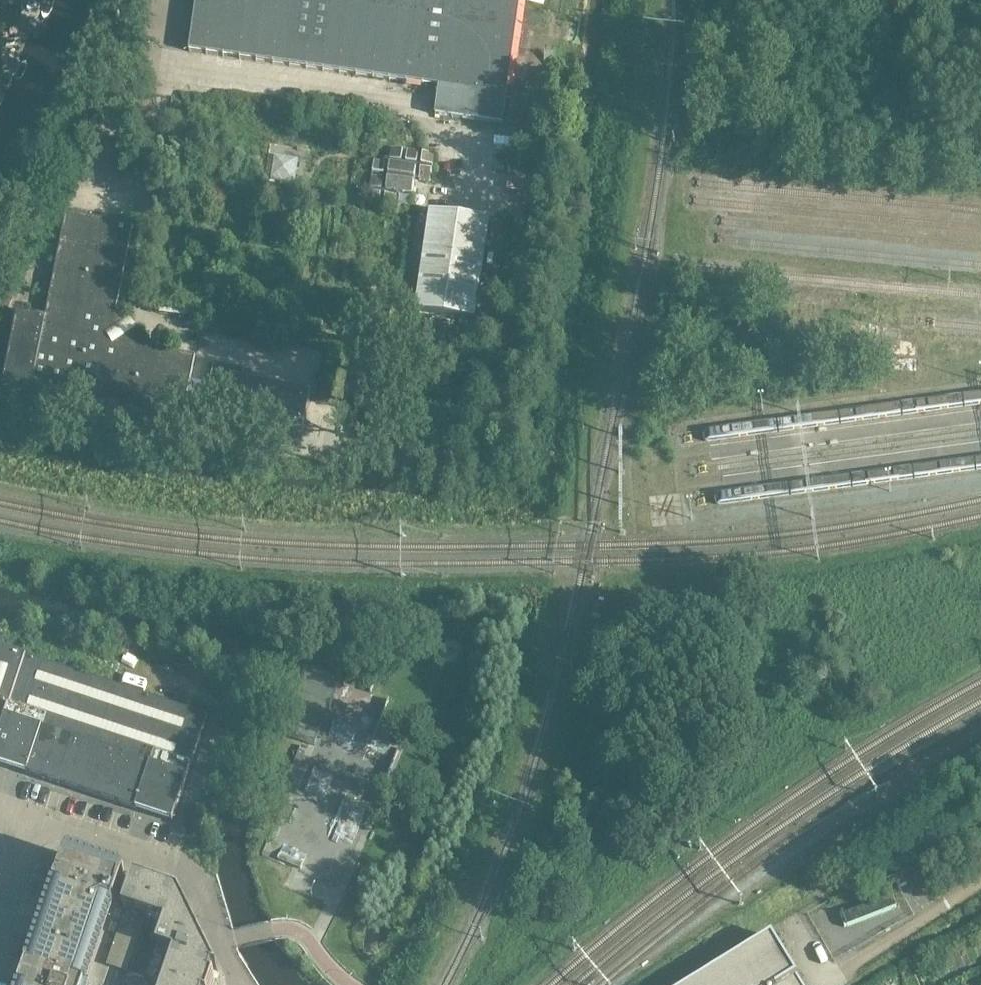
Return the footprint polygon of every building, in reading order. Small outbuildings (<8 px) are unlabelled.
[(190,50),(439,85),(435,114),(503,123),(521,0),(197,0),(190,50)] [(265,186),(338,194),(344,144),(270,135),(265,186)] [(374,162),(369,204),(395,208),(397,192),(412,194),(414,179),(430,181),(433,154),(392,149),(390,159),(385,158),(384,163),(374,162)] [(268,191),(265,208),(276,210),(279,193),(268,191)] [(138,345),(116,311),(133,226),(66,212),(45,316),(17,311),(2,387),(182,423),(195,356),(138,345)] [(427,213),(413,310),(422,312),(473,319),(487,224),(487,222),(427,213)] [(248,422),(303,433),(311,393),(242,380),(244,370),(214,364),(202,423),(246,432),(248,422)] [(6,716),(27,655),(0,646),(0,733),(6,716)] [(0,733),(0,764),(173,821),(207,715),(27,655),(6,716),(0,733)] [(305,750),(296,746),(288,767),(296,771),(305,750)] [(177,895),(178,892),(168,888),(148,881),(145,880),(135,877),(125,906),(115,903),(125,874),(66,854),(45,918),(22,984),(147,984),(177,895)] [(179,895),(177,895),(147,984),(212,984),(215,978),(206,975),(209,968),(217,971),(187,911),(179,895)] [(892,895),(842,915),(847,926),(896,907),(892,895)] [(773,936),(693,984),(803,984),(773,936)]
